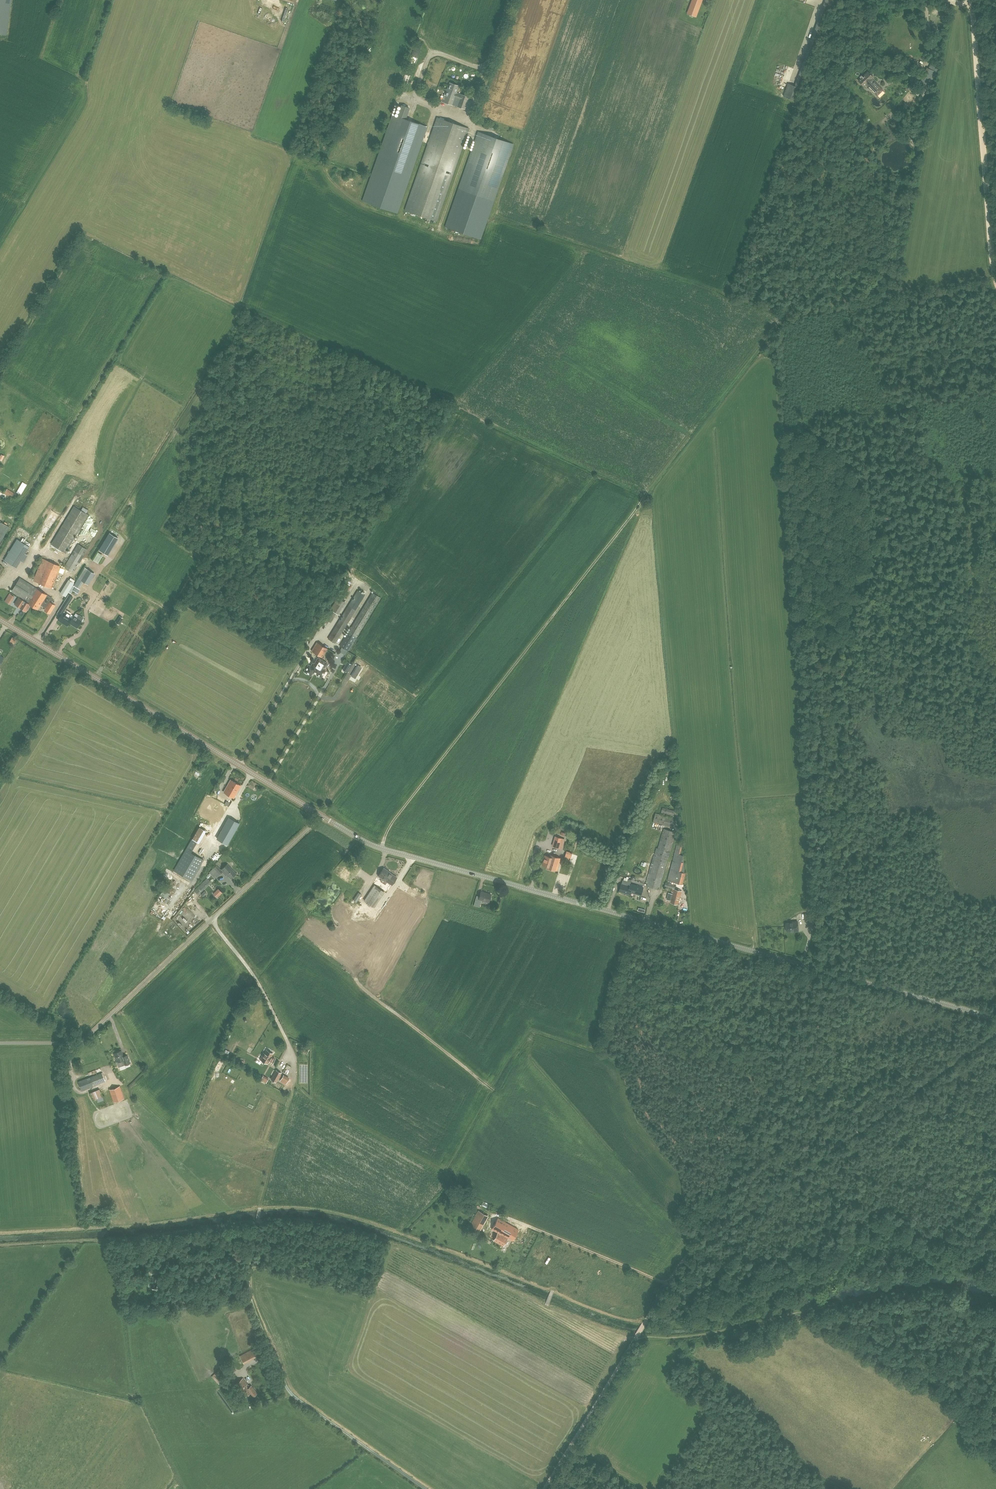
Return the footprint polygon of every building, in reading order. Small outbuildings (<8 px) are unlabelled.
[(696,17),(703,0),(692,0),(687,13),(696,17)] [(795,85),(801,87),(831,0),(825,0),(795,85)] [(931,83),(936,73),(928,69),(927,68),(922,79),(931,83)] [(883,90),(871,78),(873,76),(868,71),(859,81),(864,86),(866,83),(877,95),(883,90)] [(922,79),(918,86),(927,91),(931,84),(922,79)] [(465,109),(469,97),(456,92),(458,85),(450,82),(447,89),(446,89),(442,101),(465,109)] [(795,85),(788,83),(783,96),(796,101),(801,87),(795,85)] [(401,104),(397,116),(392,115),(362,201),(398,213),(428,126),(406,119),(410,107),(401,104)] [(468,128),(437,118),(405,210),(436,220),(468,128)] [(514,144),(477,131),(458,188),(494,201),(514,144)] [(480,239),(494,201),(458,188),(445,226),(480,239)] [(16,494),(7,489),(4,494),(13,499),(16,494)] [(88,515),(74,506),(51,544),(65,552),(88,515)] [(9,526),(0,521),(0,542),(9,526)] [(110,532),(99,549),(108,555),(118,538),(110,532)] [(84,538),(82,542),(89,547),(92,543),(84,538)] [(20,561),(23,563),(28,555),(25,553),(29,546),(17,539),(4,560),(16,567),(20,561)] [(78,544),(74,550),(64,567),(73,573),(87,549),(78,544)] [(98,553),(94,560),(98,562),(102,556),(98,553)] [(65,569),(57,566),(42,560),(40,564),(33,581),(56,590),(65,569)] [(85,567),(78,578),(83,581),(88,584),(95,573),(85,567)] [(27,601),(36,587),(20,578),(11,591),(23,599),(27,601)] [(78,578),(74,585),(79,588),(83,581),(78,578)] [(60,592),(65,596),(68,591),(70,593),(74,586),(72,585),(73,583),(68,580),(60,592)] [(31,605),(38,609),(47,594),(36,587),(27,601),(27,602),(31,605)] [(358,589),(348,606),(328,638),(335,643),(338,638),(355,610),(365,594),(358,589)] [(340,645),(348,650),(380,597),(372,592),(340,645)] [(52,598),(47,594),(42,602),(47,605),(44,610),(50,613),(55,605),(54,604),(55,602),(53,601),(53,600),(51,599),(52,598)] [(73,615),(67,611),(67,610),(66,609),(73,597),(69,594),(57,613),(60,616),(58,620),(67,625),(69,623),(77,628),(83,618),(79,615),(77,617),(74,615),(72,618),(73,615)] [(27,601),(23,599),(23,600),(19,606),(18,608),(26,613),(31,605),(27,602),(27,601)] [(336,613),(331,610),(326,619),(331,623),(336,613)] [(317,642),(312,650),(322,657),(327,648),(317,642)] [(314,672),(322,659),(318,657),(314,663),(313,662),(311,666),(308,664),(304,671),(305,672),(307,674),(308,673),(311,675),(313,672),(314,672)] [(327,663),(322,659),(314,672),(317,674),(316,675),(320,677),(320,676),(321,677),(326,670),(323,669),(327,663)] [(348,662),(343,669),(347,672),(352,664),(348,662)] [(358,664),(352,674),(356,676),(362,667),(358,664)] [(234,798),(241,785),(230,779),(223,792),(234,798)] [(217,806),(227,813),(231,807),(223,802),(225,799),(223,797),(217,806)] [(210,802),(202,814),(206,817),(215,805),(210,802)] [(672,817),(674,810),(663,807),(661,814),(656,813),(653,822),(673,827),(675,818),(672,817)] [(239,823),(229,817),(217,838),(227,844),(239,823)] [(197,840),(200,842),(208,830),(205,828),(197,840)] [(647,885),(659,889),(674,836),(675,832),(663,829),(657,848),(656,848),(651,865),(646,883),(648,883),(647,885)] [(564,839),(556,836),(553,846),(561,848),(564,839)] [(192,839),(186,849),(191,852),(197,842),(192,839)] [(684,855),(680,854),(682,845),(681,844),(682,840),(678,839),(677,843),(678,844),(670,875),(668,880),(683,884),(684,879),(686,873),(681,872),(684,863),(682,862),(684,855)] [(186,849),(174,870),(192,880),(204,859),(191,852),(186,849)] [(573,853),(567,851),(564,858),(570,860),(573,853)] [(550,856),(545,855),(542,865),(547,866),(546,867),(557,870),(561,858),(550,855),(550,856)] [(231,878),(236,873),(227,864),(221,869),(217,864),(209,872),(210,873),(209,874),(210,875),(211,874),(215,879),(222,872),(226,875),(227,874),(231,878)] [(388,870),(384,867),(378,875),(392,885),(397,877),(388,871),(388,870)] [(207,877),(194,891),(198,895),(211,882),(208,878),(207,877)] [(630,894),(631,891),(641,895),(644,887),(631,883),(630,886),(627,885),(628,881),(623,879),(622,883),(621,883),(619,890),(630,894)] [(666,882),(665,886),(673,888),(672,891),(673,892),(673,893),(671,900),(671,902),(678,904),(682,890),(675,889),(676,885),(666,882)] [(384,891),(374,885),(364,900),(374,906),(384,891)] [(479,896),(477,895),(474,905),(479,907),(482,899),(489,902),(491,894),(481,891),(479,896)] [(815,913),(805,914),(805,921),(809,920),(809,925),(815,924),(815,913)] [(790,923),(786,923),(786,924),(785,925),(785,927),(786,928),(787,931),(794,930),(794,931),(798,931),(797,921),(790,922),(790,923)] [(260,1059),(264,1061),(267,1063),(268,1062),(272,1064),(275,1058),(271,1056),(273,1053),(266,1049),(264,1053),(262,1056),(261,1058),(260,1059)] [(114,1053),(117,1062),(116,1062),(118,1067),(125,1065),(130,1063),(127,1055),(123,1056),(121,1050),(114,1053)] [(276,1070),(271,1079),(276,1082),(281,1073),(276,1070)] [(102,1072),(89,1077),(93,1086),(105,1081),(102,1072)] [(89,1077),(79,1081),(81,1090),(93,1086),(89,1077)] [(124,1098),(122,1091),(120,1086),(109,1089),(114,1102),(124,1098)] [(99,1089),(90,1092),(93,1100),(102,1096),(99,1089)] [(478,1212),(476,1214),(486,1220),(488,1216),(479,1210),(478,1212)] [(498,1218),(492,1229),(498,1232),(493,1240),(503,1246),(508,1237),(512,1240),(518,1229),(498,1218)] [(470,1226),(470,1227),(479,1232),(482,1227),(472,1222),(470,1226)] [(259,1355),(255,1348),(240,1356),(244,1363),(259,1355)] [(235,1370),(229,1364),(224,1369),(230,1375),(235,1370)] [(219,1383),(225,1377),(218,1370),(212,1376),(219,1383)] [(252,1385),(251,1386),(251,1385),(249,1386),(243,1378),(234,1384),(244,1397),(251,1392),(254,1396),(257,1393),(252,1385)]
